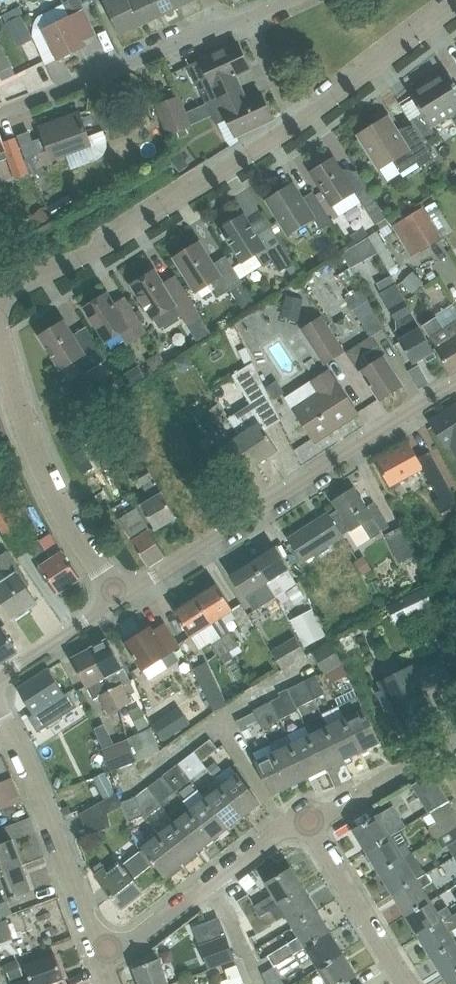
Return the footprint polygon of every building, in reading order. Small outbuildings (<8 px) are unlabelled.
[(71,19),(45,32),(59,59),(86,46),(83,41),(95,35),(83,11),(85,10),(82,5),(92,0),(61,0),(71,19)] [(112,18),(121,36),(141,27),(128,0),(111,0),(105,3),(112,18)] [(141,27),(160,18),(152,0),(128,0),(141,27)] [(160,18),(180,8),(176,0),(152,0),(160,18)] [(180,8),(197,0),(176,0),(180,8)] [(22,15),(7,23),(18,46),(33,39),(22,15)] [(207,104),(234,92),(229,80),(250,70),(238,44),(201,61),(209,77),(197,83),(207,104)] [(0,75),(0,76),(3,82),(16,75),(13,69),(0,75)] [(429,82),(450,116),(455,112),(455,85),(447,71),(429,82)] [(429,82),(410,94),(423,114),(413,120),(424,137),(426,141),(437,134),(435,130),(433,127),(450,116),(429,82)] [(240,104),(234,92),(207,104),(217,126),(229,120),(237,137),(273,120),(261,94),(240,104)] [(169,136),(192,127),(180,97),(157,106),(169,136)] [(41,128),(53,160),(92,145),(80,113),(41,128)] [(389,117),(359,136),(369,153),(380,170),(393,161),(404,178),(435,159),(416,129),(403,138),(389,117)] [(6,152),(17,179),(30,174),(16,138),(3,143),(0,134),(0,154),(6,152)] [(181,152),(171,159),(177,167),(181,173),(191,166),(181,152)] [(335,158),(311,173),(322,190),(332,207),(339,217),(362,203),(365,209),(376,226),(386,218),(376,202),(368,189),(358,172),(347,178),(335,158)] [(290,235),(314,219),(321,231),(333,223),(314,193),(302,200),(293,185),(268,200),(290,235)] [(60,203),(51,208),(57,219),(66,214),(60,203)] [(436,204),(426,209),(443,237),(452,231),(436,204)] [(42,208),(33,217),(43,225),(51,216),(42,208)] [(422,209),(403,221),(422,252),(441,240),(422,209)] [(221,230),(232,247),(243,263),(256,255),(264,267),(273,262),(280,273),(295,263),(282,243),(271,226),(258,235),(245,215),(221,230)] [(389,225),(380,231),(385,238),(393,232),(389,225)] [(369,232),(376,254),(385,251),(378,230),(369,232)] [(358,233),(352,237),(356,244),(362,240),(358,233)] [(176,258),(186,275),(197,292),(209,284),(214,285),(221,297),(243,283),(227,257),(213,265),(200,243),(176,258)] [(355,247),(344,254),(351,268),(364,261),(355,247)] [(334,276),(333,262),(311,264),(312,277),(334,276)] [(300,274),(295,265),(288,269),(294,278),(300,274)] [(438,358),(425,335),(396,284),(387,269),(382,272),(387,281),(381,284),(384,290),(381,292),(397,320),(401,317),(409,332),(399,338),(414,364),(425,358),(428,363),(438,358)] [(153,320),(154,319),(160,330),(164,328),(166,330),(180,320),(179,318),(182,316),(188,324),(200,316),(193,304),(182,287),(171,295),(156,271),(132,286),(153,320)] [(414,272),(403,283),(413,293),(424,282),(414,272)] [(362,291),(347,301),(354,311),(368,302),(362,292),(362,291)] [(85,309),(95,326),(106,343),(121,333),(128,345),(147,333),(129,304),(119,311),(108,294),(85,309)] [(243,300),(242,307),(246,312),(257,305),(250,295),(243,300)] [(287,296),(281,317),(298,322),(305,301),(287,296)] [(384,330),(368,302),(354,311),(371,337),(384,330)] [(344,353),(321,317),(302,329),(325,365),(344,353)] [(82,376),(99,365),(107,360),(91,335),(90,335),(91,336),(78,344),(64,321),(40,336),(62,370),(74,362),(82,376)] [(430,338),(453,375),(455,373),(455,322),(430,338)] [(235,324),(227,329),(238,353),(240,352),(247,367),(233,375),(252,404),(229,418),(231,422),(258,464),(279,451),(261,424),(264,422),(257,411),(272,402),(247,348),(235,324)] [(360,348),(351,354),(362,371),(371,385),(370,386),(372,389),(373,388),(381,400),(403,386),(392,369),(385,359),(387,358),(380,346),(365,356),(360,348)] [(154,372),(166,365),(158,354),(147,361),(154,372)] [(186,356),(176,362),(180,369),(186,370),(193,366),(186,356)] [(418,362),(407,368),(417,386),(428,381),(418,362)] [(138,366),(121,377),(129,389),(146,378),(138,366)] [(294,409),(305,426),(316,442),(358,415),(337,381),(336,382),(329,372),(313,382),(320,393),(294,409)] [(431,422),(449,450),(455,446),(455,406),(431,422)] [(234,440),(220,449),(227,460),(238,477),(258,464),(231,422),(225,426),(234,440)] [(71,433),(61,439),(83,474),(93,467),(71,433)] [(310,438),(294,449),(302,460),(318,449),(310,438)] [(377,461),(391,487),(423,469),(440,499),(435,502),(441,514),(455,506),(455,499),(430,452),(418,458),(410,443),(377,461)] [(102,467),(89,475),(108,507),(121,500),(102,467)] [(177,518),(167,501),(147,467),(132,475),(140,487),(143,485),(152,499),(141,505),(156,530),(177,518)] [(338,510),(330,515),(343,536),(351,530),(363,523),(372,537),(382,531),(389,526),(374,503),(367,507),(354,488),(333,502),(338,510)] [(151,531),(137,508),(131,498),(113,509),(120,520),(119,520),(150,568),(167,557),(150,531),(151,531)] [(0,499),(0,528),(7,539),(20,530),(0,499)] [(289,539),(300,556),(303,562),(343,537),(343,536),(330,515),(329,514),(289,539)] [(401,528),(386,535),(400,564),(414,557),(401,528)] [(52,536),(41,543),(39,540),(29,547),(41,567),(38,569),(47,583),(50,580),(59,593),(81,579),(52,536)] [(297,583),(286,565),(275,548),(253,562),(266,583),(278,576),(287,590),(297,583)] [(16,621),(31,611),(29,609),(37,603),(26,587),(29,585),(8,552),(0,557),(0,566),(8,579),(0,584),(0,597),(16,621)] [(354,563),(361,577),(370,571),(360,554),(356,557),(358,560),(354,563)] [(266,583),(253,562),(231,576),(254,612),(276,598),(266,583)] [(234,610),(233,609),(218,585),(196,598),(212,624),(230,612),(234,610)] [(304,596),(297,585),(288,591),(295,602),(304,596)] [(175,612),(185,629),(191,637),(212,624),(196,598),(175,612)] [(245,635),(256,628),(241,605),(233,609),(234,610),(230,612),(245,635)] [(317,619),(296,630),(305,648),(327,637),(317,619)] [(180,641),(175,644),(165,626),(153,632),(150,628),(127,643),(143,668),(151,681),(168,669),(160,657),(175,647),(177,650),(183,646),(180,641)] [(19,653),(2,627),(0,628),(0,665),(19,653)] [(230,632),(221,638),(230,651),(239,646),(230,632)] [(239,667),(230,651),(221,638),(212,643),(221,657),(231,672),(239,667)] [(272,652),(283,670),(306,656),(296,638),(272,652)] [(108,639),(90,649),(121,708),(132,703),(129,696),(136,693),(108,639)] [(343,664),(336,653),(329,641),(313,652),(327,674),(343,664)] [(121,708),(90,649),(73,658),(95,700),(100,697),(109,715),(121,708)] [(425,691),(451,679),(441,659),(416,671),(414,667),(396,676),(396,677),(398,676),(401,682),(379,693),(387,709),(392,707),(403,730),(436,714),(425,691)] [(195,669),(206,693),(210,704),(214,713),(228,707),(208,664),(195,669)] [(34,715),(51,705),(66,696),(60,685),(49,669),(18,689),(34,715)] [(316,676),(305,681),(314,699),(325,694),(316,676)] [(305,681),(287,690),(298,712),(299,711),(297,707),(303,704),(314,699),(305,681)] [(272,702),(281,721),(298,712),(287,690),(279,694),(281,697),(272,702)] [(380,743),(363,709),(357,697),(339,706),(362,752),(380,743)] [(253,711),(254,713),(260,723),(263,729),(281,721),(272,702),(253,711)] [(179,706),(153,724),(165,742),(191,724),(179,706)] [(322,714),(327,726),(344,761),(362,752),(339,706),(322,714)] [(241,732),(260,723),(254,713),(237,722),(241,732)] [(327,769),(344,761),(327,726),(310,735),(327,769)] [(306,727),(289,736),(309,778),(327,769),(310,735),(306,727)] [(129,740),(137,761),(160,750),(152,729),(129,740)] [(249,729),(243,732),(246,739),(252,736),(249,729)] [(309,778),(289,736),(288,737),(288,736),(271,744),(271,745),(292,786),(309,778)] [(195,752),(202,761),(218,749),(211,739),(195,752)] [(137,762),(137,761),(129,740),(103,750),(111,772),(137,762)] [(253,754),(257,761),(273,795),(292,786),(271,745),(253,754)] [(185,759),(179,764),(192,780),(198,775),(207,767),(202,761),(195,752),(185,759)] [(215,762),(208,768),(214,776),(221,770),(215,762)] [(179,764),(164,776),(177,792),(186,784),(192,780),(179,764)] [(238,774),(231,766),(215,778),(217,780),(217,781),(244,817),(261,804),(238,774)] [(105,773),(94,779),(106,800),(116,794),(105,773)] [(430,812),(431,814),(450,802),(432,773),(412,786),(429,813),(430,812)] [(161,803),(177,792),(164,776),(152,785),(148,788),(161,803)] [(229,829),(244,817),(217,781),(209,787),(211,789),(203,795),(229,829)] [(137,797),(145,816),(146,818),(163,806),(161,803),(148,788),(137,797)] [(213,841),(229,829),(203,795),(199,790),(184,801),(190,811),(213,841)] [(123,806),(118,793),(116,794),(106,800),(81,814),(89,836),(108,829),(111,828),(108,814),(123,806)] [(133,821),(145,816),(137,797),(125,802),(133,821)] [(450,802),(431,814),(437,823),(432,827),(438,838),(455,827),(455,812),(450,802)] [(354,831),(367,853),(403,831),(407,828),(394,806),(354,831)] [(175,823),(198,853),(213,841),(190,811),(175,823)] [(183,865),(198,853),(175,823),(159,835),(183,865)] [(455,856),(455,827),(438,838),(445,848),(448,845),(455,856)] [(409,841),(403,831),(367,853),(380,874),(412,853),(406,843),(409,841)] [(143,847),(154,861),(166,877),(183,865),(159,835),(143,847)] [(22,866),(13,841),(0,846),(0,875),(22,866)] [(107,874),(105,870),(97,876),(122,909),(143,892),(133,880),(151,866),(140,852),(122,866),(120,864),(107,874)] [(413,853),(412,853),(380,874),(393,895),(426,874),(413,853)] [(22,866),(0,875),(0,919),(13,914),(8,900),(32,891),(22,866)] [(238,902),(251,923),(305,890),(292,869),(267,884),(274,895),(255,906),(249,895),(238,902)] [(427,874),(426,874),(393,895),(406,916),(432,900),(424,888),(433,883),(427,874)] [(287,916),(293,927),(318,911),(305,890),(251,923),(258,935),(269,928),(268,927),(287,916)] [(419,937),(453,916),(447,907),(439,912),(432,900),(406,916),(419,937)] [(331,933),(318,911),(293,927),(300,938),(268,956),(275,967),(331,933)] [(453,916),(419,937),(432,958),(455,943),(455,940),(451,932),(455,928),(455,914),(453,916)] [(12,932),(8,920),(0,923),(0,938),(12,932)] [(281,977),(312,959),(318,969),(344,954),(331,933),(275,967),(281,977)] [(226,936),(201,945),(211,970),(235,961),(226,936)] [(432,958),(445,979),(455,972),(455,943),(432,958)] [(344,954),(318,969),(327,983),(343,983),(357,975),(344,954)] [(49,983),(64,978),(56,955),(26,966),(31,979),(18,983),(49,983)] [(160,959),(134,968),(140,983),(169,983),(160,959)] [(18,960),(5,965),(11,980),(24,976),(18,960)] [(220,967),(224,983),(237,983),(242,983),(237,963),(220,967)] [(445,979),(448,983),(455,983),(455,972),(445,979)] [(181,981),(182,983),(197,983),(194,976),(181,981)]
